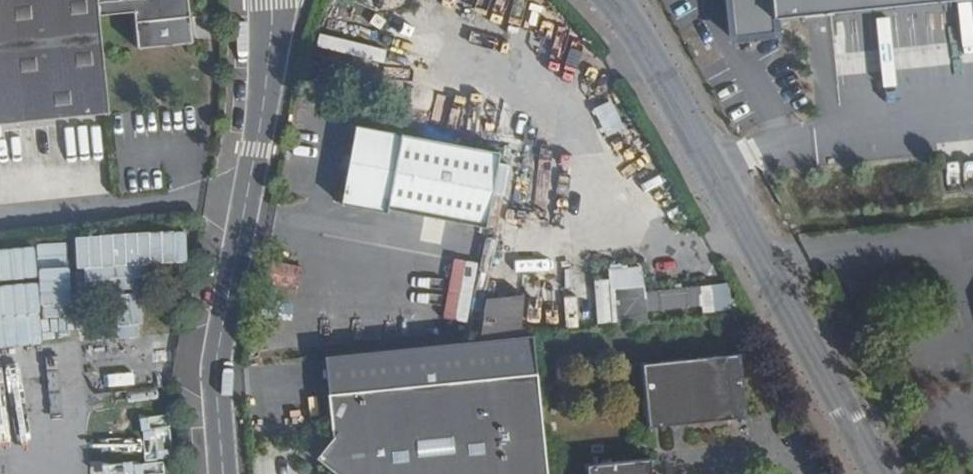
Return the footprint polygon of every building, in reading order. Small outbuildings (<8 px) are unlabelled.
[(55,0),(0,0),(0,119),(67,112),(55,0)] [(184,0),(55,0),(67,112),(106,108),(97,8),(130,5),(134,41),(188,36),(184,0)] [(732,36),(773,33),(771,16),(941,0),(729,0),(732,36)] [(590,111),(606,138),(625,127),(609,100),(590,111)] [(75,119),(78,153),(104,150),(100,116),(75,119)] [(486,227),(498,153),(355,129),(340,207),(383,213),(387,210),(486,227)] [(18,257),(20,331),(35,331),(33,256),(18,257)] [(430,314),(466,322),(479,264),(442,256),(430,314)] [(609,313),(604,269),(589,270),(593,314),(609,313)] [(716,301),(714,273),(641,282),(641,276),(609,278),(613,311),(648,308),(648,300),(703,294),(704,301),(716,301)] [(531,327),(326,350),(334,428),(314,455),(340,473),(547,473),(531,327)] [(744,409),(737,343),(639,351),(645,419),(744,409)] [(648,446),(584,453),(586,473),(651,473),(648,446)]
